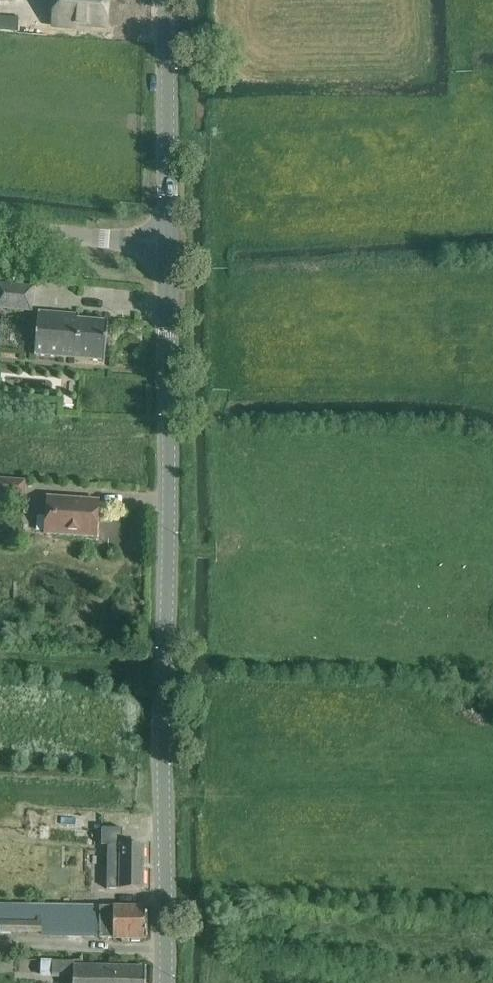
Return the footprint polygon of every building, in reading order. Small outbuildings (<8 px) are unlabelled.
[(47,26),(69,27),(69,24),(99,26),(101,0),(49,0),(47,26)] [(0,16),(0,30),(22,32),(23,18),(0,16)] [(32,311),(34,287),(0,285),(0,308),(32,311)] [(39,312),(37,332),(34,355),(105,362),(108,322),(79,319),(80,315),(39,312)] [(0,479),(0,496),(23,498),(25,481),(0,479)] [(99,501),(79,499),(48,497),(45,534),(96,537),(99,501)] [(123,829),(103,828),(102,846),(108,846),(107,889),(143,890),(143,845),(123,845),(123,829)] [(147,906),(127,906),(85,905),(85,934),(101,934),(101,938),(127,938),(147,938),(147,906)] [(3,926),(3,936),(45,936),(45,923),(40,923),(40,926),(3,926)] [(52,959),(40,959),(40,976),(52,976),(52,959)] [(75,966),(75,963),(57,963),(57,978),(75,978),(75,982),(146,982),(146,967),(126,966),(75,966)]
